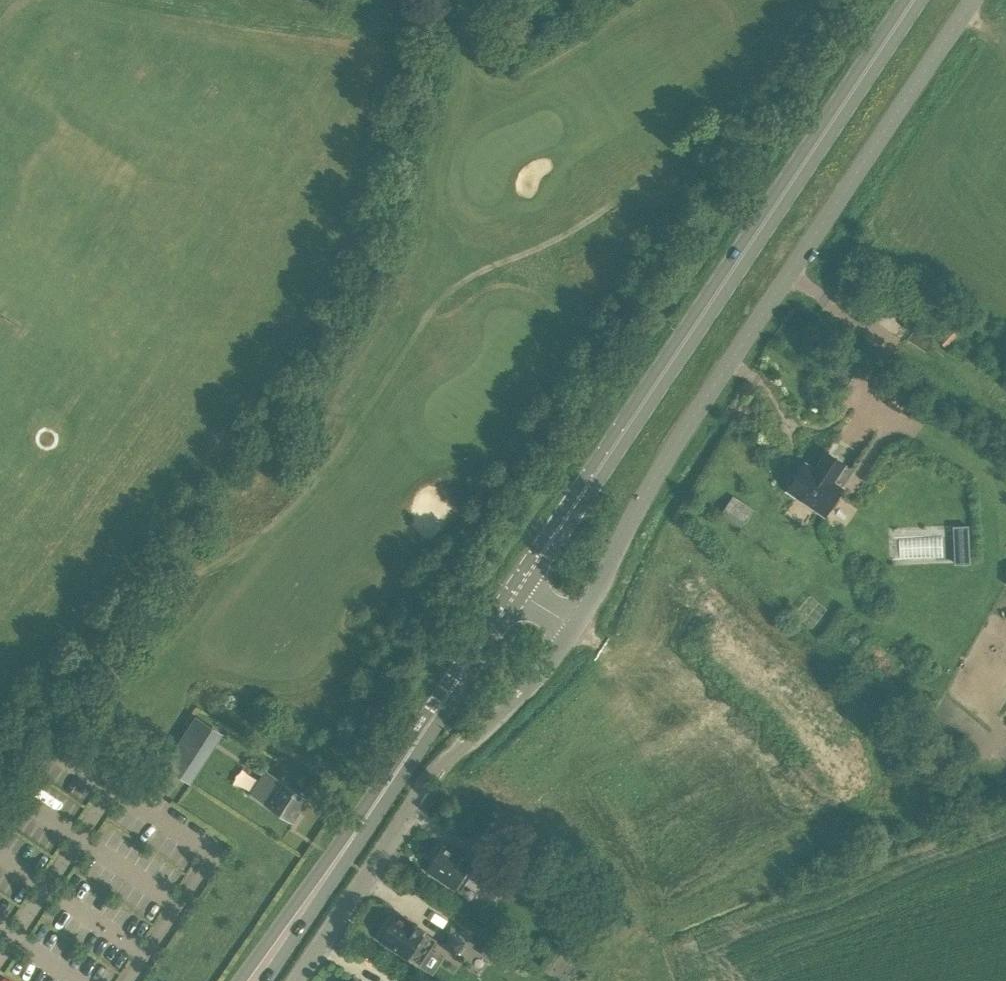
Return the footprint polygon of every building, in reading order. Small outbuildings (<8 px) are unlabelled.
[(937,338),(946,346),(960,329),(951,321),(937,338)] [(835,481),(846,465),(826,452),(815,468),(807,462),(798,476),(793,476),(789,483),(791,487),(788,491),(825,515),(844,487),(835,481)] [(743,528),(755,510),(733,496),(721,514),(743,528)] [(955,525),(957,563),(970,562),(968,524),(955,525)] [(224,733),(196,714),(164,765),(192,783),(224,733)] [(294,821),(309,798),(266,771),(252,793),(294,821)] [(451,848),(444,844),(428,868),(456,886),(465,872),(501,896),(510,882),(522,890),(529,880),(513,870),(504,882),(452,847),(451,848)] [(580,904),(586,897),(568,883),(562,891),(580,904)] [(512,905),(521,891),(510,884),(501,898),(512,905)] [(403,919),(396,915),(381,938),(427,968),(436,954),(430,950),(437,939),(404,917),(403,919)]
